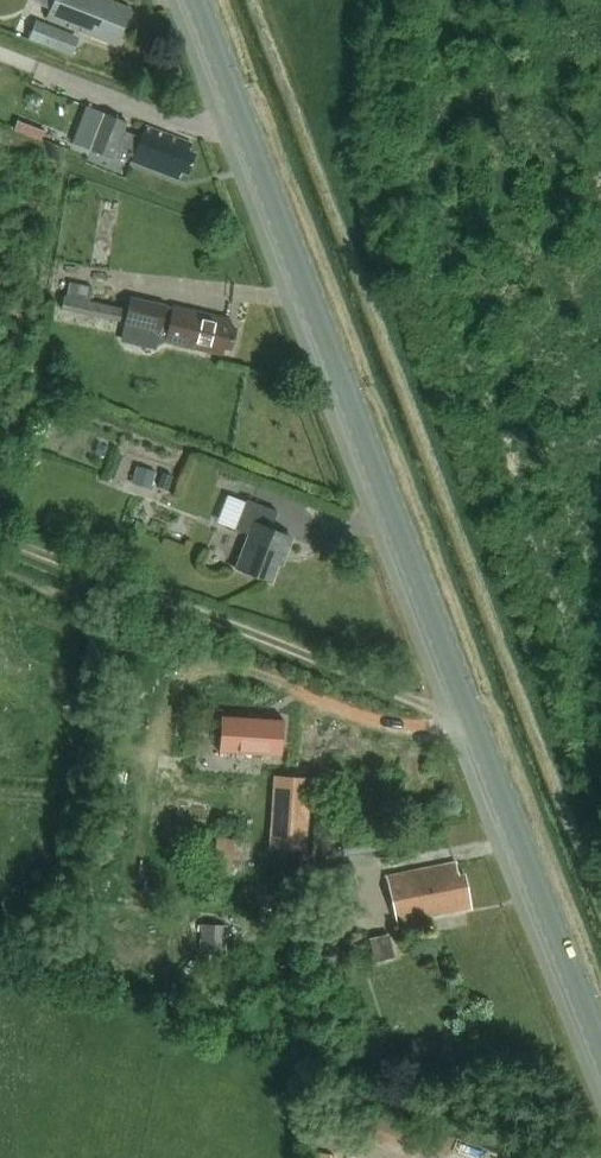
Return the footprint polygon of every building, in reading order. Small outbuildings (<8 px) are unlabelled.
[(108,0),(35,0),(35,1),(52,7),(47,19),(116,44),(130,8),(108,0)] [(74,56),(81,37),(37,20),(30,39),(74,56)] [(143,127),(141,133),(125,127),(128,121),(86,104),(72,140),(114,157),(117,148),(133,155),(131,162),(179,179),(182,171),(189,173),(195,155),(187,152),(190,144),(143,127)] [(18,120),(14,129),(42,140),(45,130),(18,120)] [(119,321),(122,308),(64,295),(61,309),(119,321)] [(125,321),(125,324),(167,332),(165,342),(165,343),(220,353),(222,345),(231,347),(234,327),(228,326),(229,318),(172,308),(171,309),(164,308),(165,307),(129,301),(125,321)] [(136,460),(130,479),(150,484),(155,465),(136,460)] [(164,472),(159,485),(168,489),(173,475),(164,472)] [(271,529),(278,510),(246,499),(236,529),(250,534),(238,568),(272,580),(283,551),(287,552),(292,536),(271,529)] [(221,715),(219,751),(281,755),(283,719),(221,715)] [(307,849),(312,777),(276,775),(271,847),(307,849)] [(218,830),(218,798),(161,799),(161,830),(218,830)] [(398,923),(473,908),(466,873),(461,875),(458,862),(388,875),(398,923)] [(359,882),(356,863),(326,868),(329,887),(359,882)] [(201,951),(225,953),(227,925),(202,923),(201,951)] [(377,961),(395,957),(389,934),(371,938),(377,961)] [(450,1152),(452,1129),(433,1128),(431,1151),(450,1152)]
